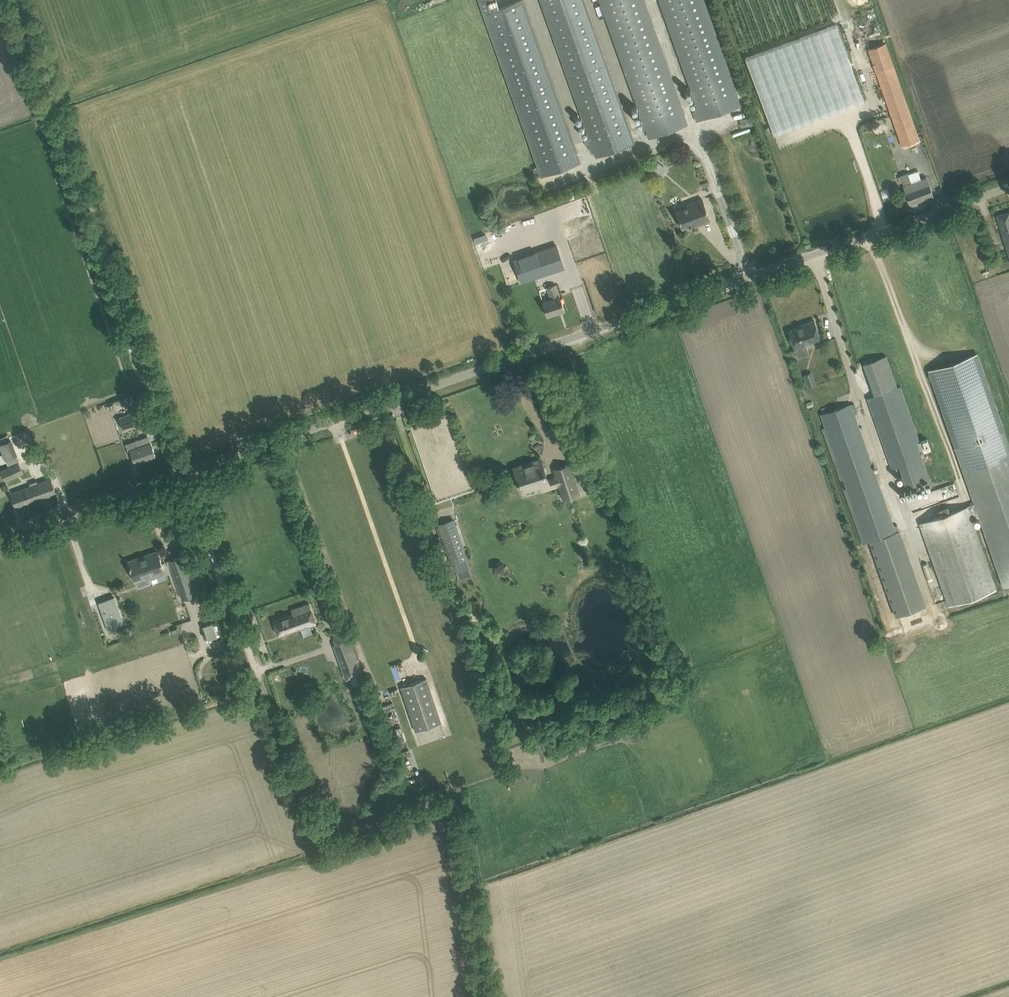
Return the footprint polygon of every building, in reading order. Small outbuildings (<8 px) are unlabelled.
[(581,162),(523,0),(518,0),(499,7),(497,0),(479,0),(541,175),(581,162)] [(610,152),(635,143),(584,0),(539,0),(591,144),(588,145),(591,152),(593,151),(595,157),(610,152)] [(645,128),(649,137),(687,123),(644,0),(600,0),(645,128)] [(693,111),(696,120),(740,105),(703,0),(659,0),(698,109),(693,111)] [(747,59),(774,137),(864,107),(837,28),(747,59)] [(869,49),(876,71),(902,146),(919,139),(893,65),(886,44),(869,49)] [(753,125),(749,106),(744,107),(744,110),(745,109),(747,118),(740,119),(741,127),(753,125)] [(654,167),(652,169),(659,174),(665,167),(658,162),(657,164),(654,167)] [(905,190),(907,194),(910,204),(933,195),(928,182),(926,177),(921,179),(918,170),(908,174),(908,172),(900,175),(906,190),(905,190)] [(710,220),(707,211),(702,199),(693,202),(693,205),(676,211),(682,228),(700,221),(700,224),(710,220)] [(1000,225),(1008,257),(1008,212),(997,215),(1000,225)] [(556,245),(514,259),(522,282),(564,268),(556,245)] [(543,301),(544,306),(548,315),(565,309),(560,296),(556,284),(547,287),(551,299),(543,301)] [(795,349),(796,349),(806,345),(805,343),(820,338),(814,320),(804,323),(804,325),(788,330),(795,349)] [(989,385),(977,353),(960,359),(927,371),(955,447),(965,478),(974,503),(967,505),(968,506),(970,514),(977,512),(1003,587),(1008,585),(1008,442),(1005,430),(989,385)] [(900,386),(897,387),(886,355),(863,363),(875,395),(868,398),(871,407),(892,468),(899,466),(907,488),(930,480),(926,469),(921,454),(924,453),(916,431),(900,386)] [(812,372),(803,375),(807,387),(816,385),(812,372)] [(131,395),(122,398),(124,404),(136,400),(134,394),(131,395)] [(854,413),(851,404),(840,407),(821,414),(824,423),(825,426),(822,427),(862,543),(865,542),(865,543),(869,542),(871,547),(895,617),(927,606),(901,531),(900,531),(897,525),(893,526),(854,413)] [(140,410),(119,418),(123,428),(144,421),(140,410)] [(150,440),(148,436),(135,441),(137,447),(131,450),(132,453),(135,462),(156,455),(152,446),(150,440)] [(585,461),(576,439),(573,441),(575,446),(571,447),(574,455),(578,454),(581,463),(585,461)] [(0,444),(0,446),(3,454),(5,459),(17,455),(12,444),(10,440),(0,444)] [(524,464),(515,467),(518,477),(521,485),(522,489),(540,483),(542,489),(559,484),(564,498),(578,494),(569,465),(555,470),(557,477),(549,480),(542,458),(524,464)] [(18,462),(0,471),(5,481),(23,473),(18,462)] [(11,493),(13,497),(16,507),(56,492),(51,479),(38,483),(37,480),(30,483),(31,486),(11,493)] [(948,605),(996,589),(970,514),(968,506),(920,522),(948,605)] [(436,527),(439,536),(441,536),(451,565),(455,563),(457,569),(465,566),(463,560),(468,558),(454,519),(437,524),(438,527),(436,527)] [(139,557),(128,561),(135,581),(136,581),(138,586),(150,582),(149,577),(148,574),(164,569),(157,551),(147,555),(147,557),(140,560),(139,557)] [(169,561),(167,562),(168,567),(171,566),(183,598),(196,594),(182,556),(169,560),(169,561)] [(114,597),(100,602),(102,608),(101,608),(106,624),(114,621),(116,626),(123,623),(114,597)] [(279,635),(316,621),(309,603),(291,610),(293,614),(274,621),(279,635)] [(338,615),(329,618),(332,628),(341,625),(338,615)] [(217,639),(213,624),(204,627),(208,641),(217,639)] [(129,626),(122,629),(125,637),(132,635),(129,626)] [(346,629),(333,634),(336,643),(340,655),(338,656),(346,679),(362,673),(360,668),(358,660),(346,629)] [(223,639),(213,642),(217,653),(227,650),(223,639)] [(663,677),(649,681),(652,690),(666,686),(663,677)] [(401,687),(416,731),(441,723),(426,678),(401,687)] [(528,731),(541,727),(538,719),(525,723),(528,731)]
